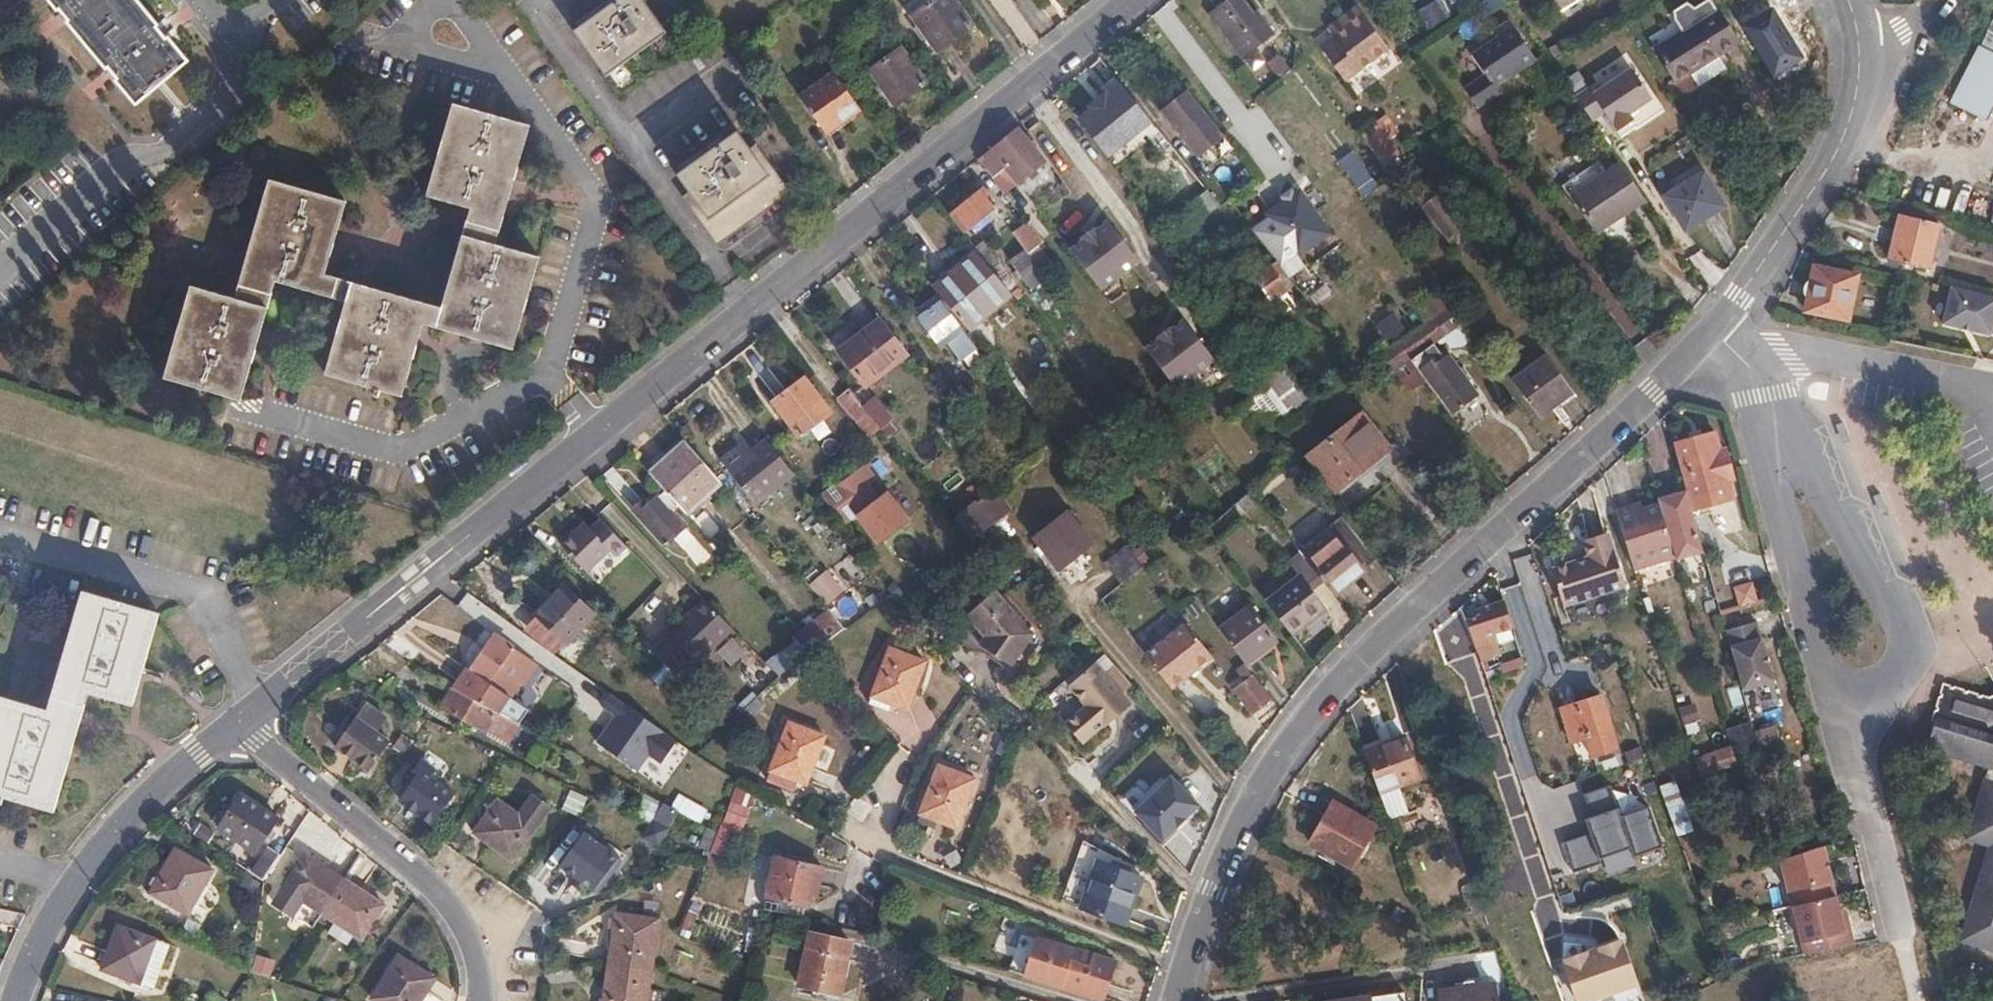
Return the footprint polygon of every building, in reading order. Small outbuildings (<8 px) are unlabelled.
[(60,8),(63,5),(73,16),(69,20),(109,66),(112,63),(122,74),(119,77),(139,100),(189,56),(169,33),(166,36),(156,25),(159,22),(141,0),(53,0),(60,8)] [(640,0),(615,0),(570,32),(602,77),(663,33),(640,0)] [(951,0),(931,0),(911,15),(935,50),(970,25),(951,0)] [(1240,0),(1231,0),(1211,16),(1241,54),(1272,30),(1262,18),(1257,22),(1240,0)] [(1455,15),(1446,0),(1438,0),(1419,11),(1431,30),(1455,15)] [(1513,1),(1512,0),(1487,0),(1480,5),(1487,17),(1513,1)] [(1712,9),(1731,40),(1735,37),(1716,7),(1712,9)] [(1773,7),(1742,26),(1774,77),(1805,58),(1773,7)] [(1715,49),(1731,40),(1712,9),(1655,46),(1674,76),(1688,67),(1698,81),(1725,63),(1715,49)] [(1992,52),(1992,16),(1978,45),(1992,52)] [(1535,58),(1505,19),(1488,32),(1493,38),(1469,57),(1493,89),(1535,58)] [(1346,24),(1315,50),(1337,78),(1368,53),(1346,24)] [(1978,45),(1949,105),(1978,119),(1984,122),(1992,103),(1992,52),(1978,45)] [(924,83),(899,48),(868,71),(893,105),(924,83)] [(1283,54),(1270,62),(1280,77),(1293,69),(1283,54)] [(1598,122),(1608,116),(1619,133),(1665,105),(1640,63),(1583,99),(1598,122)] [(1117,80),(1103,64),(1093,72),(1105,87),(1094,96),(1090,92),(1083,97),(1087,102),(1080,107),(1099,131),(1133,104),(1125,93),(1120,98),(1109,86),(1117,80)] [(857,109),(831,74),(799,96),(825,132),(857,109)] [(1223,133),(1185,86),(1158,108),(1197,154),(1223,133)] [(320,270),(341,198),(266,175),(229,293),(185,279),(158,367),(233,391),(270,274),(341,297),(319,368),(367,383),(364,391),(370,393),(373,385),(393,392),(417,320),(504,348),(532,257),(488,242),(524,126),(449,103),(422,193),(465,207),(435,305),(320,270)] [(1374,124),(1358,135),(1382,169),(1398,156),(1374,124)] [(1044,163),(1017,128),(999,142),(979,159),(993,176),(1007,166),(1019,181),(1044,163)] [(775,192),(733,133),(672,176),(714,236),(775,192)] [(1617,184),(1631,205),(1645,195),(1622,161),(1607,171),(1617,184)] [(1588,184),(1612,218),(1631,205),(1617,184),(1607,171),(1588,184)] [(1724,205),(1703,171),(1663,196),(1684,228),(1724,205)] [(1070,191),(1063,181),(1033,201),(1041,211),(1070,191)] [(1454,246),(1467,234),(1465,232),(1428,181),(1413,193),(1454,246)] [(1599,227),(1612,218),(1588,184),(1575,193),(1599,227)] [(1326,228),(1295,189),(1264,214),(1295,253),(1326,228)] [(965,231),(995,207),(983,190),(951,214),(965,231)] [(1211,191),(1191,203),(1200,219),(1220,208),(1211,191)] [(1928,267),(1935,226),(1896,220),(1889,259),(1928,267)] [(1039,241),(1025,221),(1013,232),(1027,251),(1039,241)] [(1109,221),(1070,251),(1101,291),(1140,261),(1109,221)] [(1049,279),(1027,251),(1013,262),(1035,289),(1049,279)] [(1009,293),(976,253),(934,287),(967,328),(1009,293)] [(1284,276),(1290,271),(1279,258),(1253,278),(1264,292),(1269,288),(1278,298),(1292,286),(1284,276)] [(1848,318),(1856,276),(1813,267),(1804,309),(1848,318)] [(1951,287),(1943,324),(1991,334),(1992,323),(1992,296),(1951,287)] [(1425,325),(1407,339),(1417,353),(1457,324),(1434,293),(1413,309),(1425,325)] [(977,348),(937,295),(913,314),(938,346),(946,341),(961,360),(977,348)] [(1399,313),(1378,324),(1386,340),(1407,329),(1399,313)] [(904,352),(878,318),(835,350),(862,384),(904,352)] [(1184,320),(1145,351),(1178,391),(1217,360),(1184,320)] [(1390,353),(1419,390),(1429,382),(1419,368),(1410,357),(1417,353),(1407,339),(1390,353)] [(1367,369),(1396,408),(1419,390),(1390,353),(1367,369)] [(1429,382),(1452,413),(1476,395),(1446,355),(1434,364),(1430,359),(1419,368),(1429,382)] [(1572,391),(1546,355),(1513,381),(1540,415),(1572,391)] [(1286,366),(1260,386),(1284,417),(1310,397),(1286,366)] [(771,396),(783,391),(773,367),(761,372),(771,396)] [(828,411),(802,378),(772,403),(798,435),(828,411)] [(868,435),(878,426),(877,424),(847,387),(837,396),(868,435)] [(1351,425),(1380,462),(1393,451),(1365,415),(1351,425)] [(1307,459),(1337,496),(1380,462),(1351,425),(1307,459)] [(1671,440),(1686,493),(1691,508),(1732,496),(1726,477),(1718,448),(1712,429),(1671,440)] [(720,483),(684,441),(646,475),(698,533),(702,530),(710,539),(720,530),(697,503),(720,483)] [(769,494),(793,474),(767,441),(742,462),(769,494)] [(1725,446),(1718,448),(1726,477),(1733,475),(1725,446)] [(769,494),(742,462),(729,473),(754,505),(769,494)] [(879,537),(904,515),(890,500),(884,506),(864,482),(872,477),(861,464),(835,485),(879,537)] [(973,541),(1017,513),(999,486),(956,515),(973,541)] [(1686,493),(1656,502),(1657,507),(1673,554),(1673,557),(1702,547),(1691,508),(1686,493)] [(665,543),(684,525),(658,497),(638,515),(665,543)] [(1630,511),(1614,516),(1634,574),(1649,569),(1647,562),(1673,554),(1657,507),(1642,512),(1633,515),(1630,511)] [(1640,507),(1630,511),(1633,515),(1642,512),(1640,507)] [(1058,573),(1091,544),(1065,513),(1032,540),(1058,573)] [(1318,576),(1332,593),(1377,558),(1341,514),(1328,525),(1339,537),(1307,562),(1318,576)] [(625,544),(607,524),(597,534),(590,527),(583,534),(609,559),(625,544)] [(696,566),(709,557),(691,530),(678,539),(696,566)] [(1585,564),(1596,592),(1623,583),(1606,533),(1581,542),(1584,554),(1581,556),(1585,564)] [(609,559),(583,534),(565,551),(589,578),(609,559)] [(1106,564),(1122,583),(1142,567),(1127,547),(1106,564)] [(1266,602),(1292,635),(1325,610),(1306,586),(1318,576),(1307,562),(1299,552),(1286,562),(1299,577),(1266,602)] [(1647,562),(1649,569),(1675,561),(1673,557),(1673,554),(1647,562)] [(1563,604),(1596,592),(1585,564),(1581,556),(1550,568),(1563,604)] [(833,568),(811,582),(827,606),(849,592),(833,568)] [(1751,580),(1730,586),(1736,608),(1757,602),(1751,580)] [(567,643),(592,615),(562,587),(536,616),(567,643)] [(979,641),(986,646),(1004,659),(1011,664),(1033,631),(994,588),(966,613),(984,634),(979,641)] [(0,807),(3,798),(52,812),(85,694),(129,706),(155,614),(80,594),(47,712),(0,699),(0,807)] [(725,623),(699,595),(664,628),(690,655),(725,623)] [(1478,613),(1463,619),(1473,650),(1488,645),(1485,634),(1511,625),(1502,597),(1475,606),(1478,613)] [(1505,597),(1502,597),(1511,625),(1514,624),(1505,597)] [(1219,628),(1244,662),(1245,663),(1276,640),(1249,605),(1219,628)] [(843,625),(831,611),(792,638),(806,654),(811,650),(843,625)] [(1154,649),(1181,628),(1170,615),(1142,637),(1154,649)] [(1733,714),(1778,702),(1755,620),(1731,626),(1734,640),(1722,643),(1734,687),(1726,689),(1733,714)] [(1146,656),(1174,691),(1214,659),(1186,624),(1181,628),(1154,649),(1146,656)] [(664,628),(646,645),(673,670),(690,655),(664,628)] [(468,668),(455,688),(499,713),(519,682),(527,681),(538,664),(494,635),(470,670),(468,668)] [(806,654),(792,638),(762,663),(775,677),(806,654)] [(720,653),(738,669),(750,655),(732,639),(720,653)] [(986,646),(983,650),(1001,663),(1004,659),(986,646)] [(563,659),(554,652),(548,662),(557,668),(563,659)] [(912,711),(925,662),(887,652),(873,701),(912,711)] [(563,659),(557,668),(552,674),(568,684),(578,670),(563,659)] [(1131,703),(1095,661),(1069,683),(1087,704),(1066,721),(1083,741),(1103,724),(1105,726),(1131,703)] [(1250,715),(1271,698),(1245,663),(1244,662),(1236,670),(1242,679),(1230,689),(1250,715)] [(579,692),(588,677),(579,670),(578,670),(568,684),(579,692)] [(1529,700),(1521,675),(1491,684),(1499,709),(1529,700)] [(1988,692),(1986,695),(1981,693),(1976,695),(1976,691),(1966,687),(1963,689),(1960,685),(1952,683),(1949,686),(1948,682),(1941,680),(1937,692),(1940,695),(1936,695),(1933,704),(1936,708),(1931,709),(1929,720),(1932,721),(1924,748),(1983,767),(1967,821),(1977,842),(1985,845),(1956,939),(1992,951),(1992,719),(1988,723),(1984,718),(1950,708),(1954,699),(1990,710),(1992,713),(1992,691),(1988,692)] [(455,688),(451,686),(440,705),(505,741),(517,723),(499,713),(455,688)] [(664,786),(691,745),(613,692),(603,706),(617,715),(599,742),(664,786)] [(758,694),(743,707),(750,714),(764,701),(758,694)] [(1613,748),(1595,695),(1558,706),(1569,739),(1583,735),(1589,755),(1613,748)] [(1676,709),(1681,724),(1697,718),(1692,704),(1676,709)] [(369,771),(394,735),(364,714),(339,750),(369,771)] [(1780,744),(1770,718),(1740,729),(1750,756),(1780,744)] [(788,725),(771,771),(801,783),(806,785),(824,737),(788,725)] [(1362,750),(1378,792),(1419,776),(1404,735),(1362,750)] [(1698,759),(1704,776),(1739,763),(1734,746),(1698,759)] [(432,823),(454,791),(421,767),(399,799),(432,823)] [(957,827),(975,781),(938,767),(921,813),(957,827)] [(801,783),(771,771),(768,779),(798,790),(801,783)] [(1146,822),(1163,840),(1186,818),(1199,805),(1171,776),(1135,811),(1146,822)] [(1671,836),(1687,832),(1674,781),(1658,785),(1671,836)] [(1560,841),(1568,870),(1656,846),(1645,805),(1615,814),(1608,786),(1570,796),(1581,836),(1560,841)] [(746,832),(758,793),(737,787),(725,825),(746,832)] [(566,807),(584,814),(590,796),(572,790),(566,807)] [(256,853),(278,820),(239,794),(217,827),(256,853)] [(511,860),(548,807),(531,795),(516,815),(497,801),(474,833),(511,860)] [(638,818),(655,822),(661,800),(644,796),(638,818)] [(1353,867),(1375,826),(1334,803),(1312,844),(1353,867)] [(665,842),(677,810),(663,804),(650,836),(665,842)] [(1160,844),(1163,847),(1190,821),(1186,818),(1163,840),(1160,844)] [(1977,842),(1967,821),(1962,837),(1977,842)] [(1146,822),(1142,825),(1160,844),(1163,840),(1146,822)] [(596,891),(618,859),(580,832),(558,864),(596,891)] [(1795,956),(1847,944),(1825,845),(1772,857),(1795,956)] [(250,873),(263,882),(268,873),(279,856),(266,848),(250,873)] [(322,914),(344,881),(304,855),(272,903),(291,916),(301,901),(322,914)] [(818,886),(822,870),(775,859),(768,898),(807,907),(812,885),(818,886)] [(201,915),(217,889),(174,860),(158,887),(201,915)] [(1126,925),(1142,878),(1097,863),(1082,909),(1126,925)] [(383,906),(344,881),(322,914),(361,939),(383,906)] [(308,906),(300,918),(315,928),(323,915),(308,906)] [(616,914),(608,964),(651,970),(659,920),(616,914)] [(132,977),(154,938),(117,919),(96,959),(132,977)] [(837,994),(849,942),(811,933),(799,985),(837,994)] [(1102,1000),(1114,961),(1078,950),(1072,969),(1063,966),(1068,948),(1030,936),(1018,974),(1102,1000)] [(1562,958),(1577,1000),(1593,1000),(1639,984),(1624,937),(1562,958)] [(254,971),(273,977),(278,961),(260,955),(254,971)] [(438,986),(403,961),(376,1000),(427,1000),(438,986)] [(608,964),(603,1000),(646,1000),(651,970),(608,964)] [(1415,985),(1400,986),(1402,1000),(1417,1000),(1415,985)] [(1494,985),(1441,992),(1443,1000),(1496,1000),(1494,985)]
